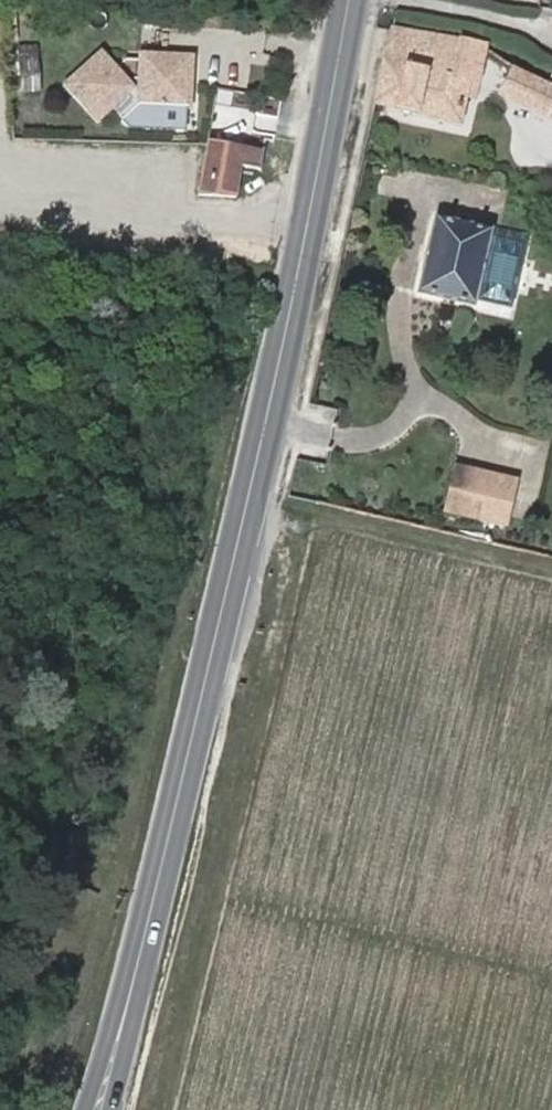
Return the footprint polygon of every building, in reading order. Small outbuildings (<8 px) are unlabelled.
[(409,109),(425,35),(391,29),(374,101),(409,109)] [(484,45),(425,35),(409,109),(459,120),(465,94),(473,96),(484,45)] [(110,102),(129,85),(114,66),(99,50),(97,52),(65,81),(96,116),(103,110),(110,102)] [(140,57),(138,86),(137,101),(186,105),(189,55),(141,52),(140,57)] [(33,56),(19,56),(21,90),(35,89),(33,56)] [(551,112),(551,84),(511,65),(498,94),(549,118),(551,112)] [(138,86),(129,85),(110,102),(121,115),(137,101),(138,86)] [(259,166),(262,151),(256,151),(208,143),(207,151),(207,152),(202,177),(199,194),(232,197),(240,164),(259,166)] [(492,229),(436,216),(418,292),(474,305),(475,299),(511,308),(526,243),(490,234),(492,229)] [(515,481),(457,467),(447,511),(505,524),(515,481)]
